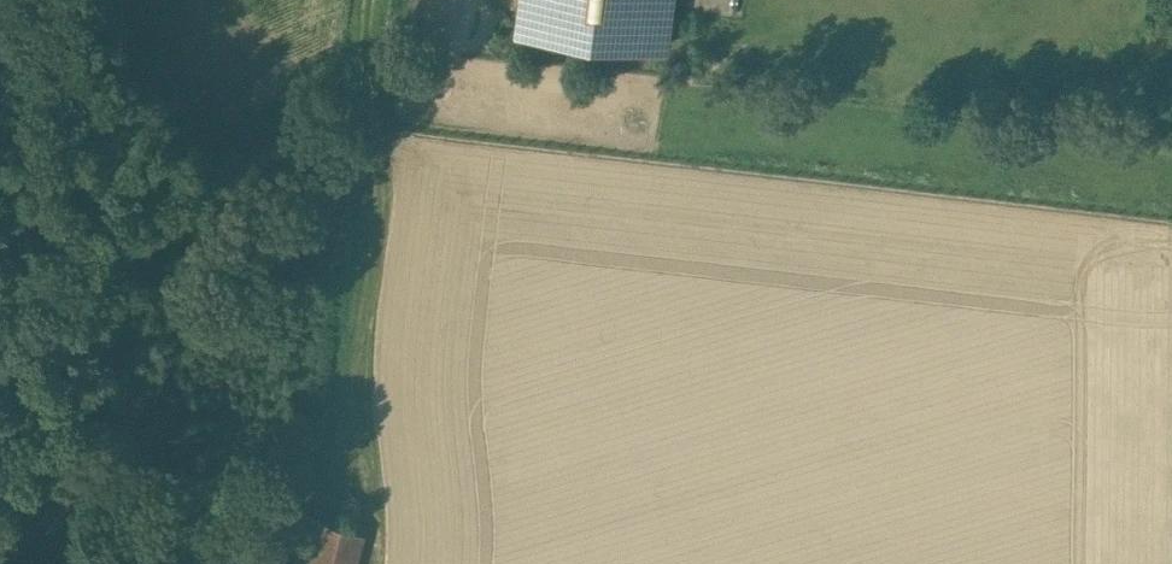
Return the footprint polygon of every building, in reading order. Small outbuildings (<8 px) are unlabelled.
[(521,30),(665,43),(670,0),(525,0),(521,30)] [(291,509),(278,563),(351,563),(361,527),(291,509)]
